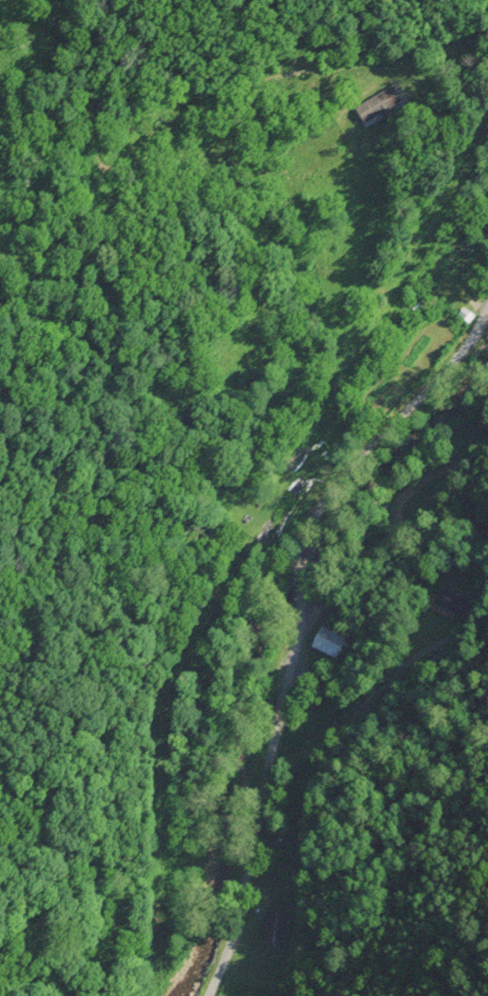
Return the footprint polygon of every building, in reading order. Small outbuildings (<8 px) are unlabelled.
[(365,123),(355,106),(392,84),(402,101),(390,109),(391,111),(383,116),(381,114),(365,123)] [(457,315),(462,307),(473,315),(468,323),(457,315)] [(434,604),(442,587),(474,603),(466,620),(434,604)] [(312,647),(322,626),(346,637),(336,658),(312,647)] [(263,942),(266,912),(287,914),(284,944),(263,942)]
